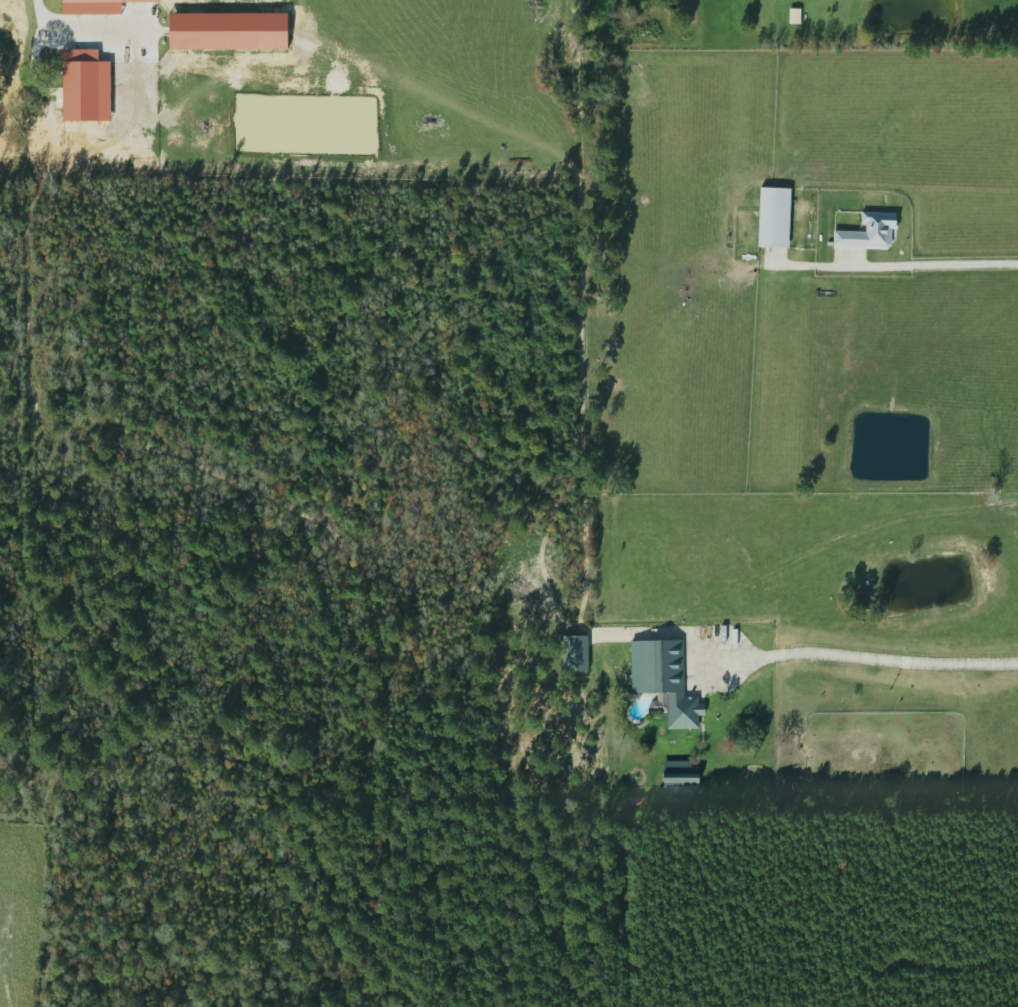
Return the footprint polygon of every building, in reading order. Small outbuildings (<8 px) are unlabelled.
[(791,187),(760,186),(759,246),(789,246),(791,187)] [(833,247),(892,248),(892,228),(897,228),(897,211),(863,210),(863,230),(834,229),(833,247)] [(684,690),(668,690),(668,727),(699,727),(699,715),(702,715),(702,696),(684,696),(684,690)] [(663,788),(699,788),(699,766),(663,766),(663,788)]
